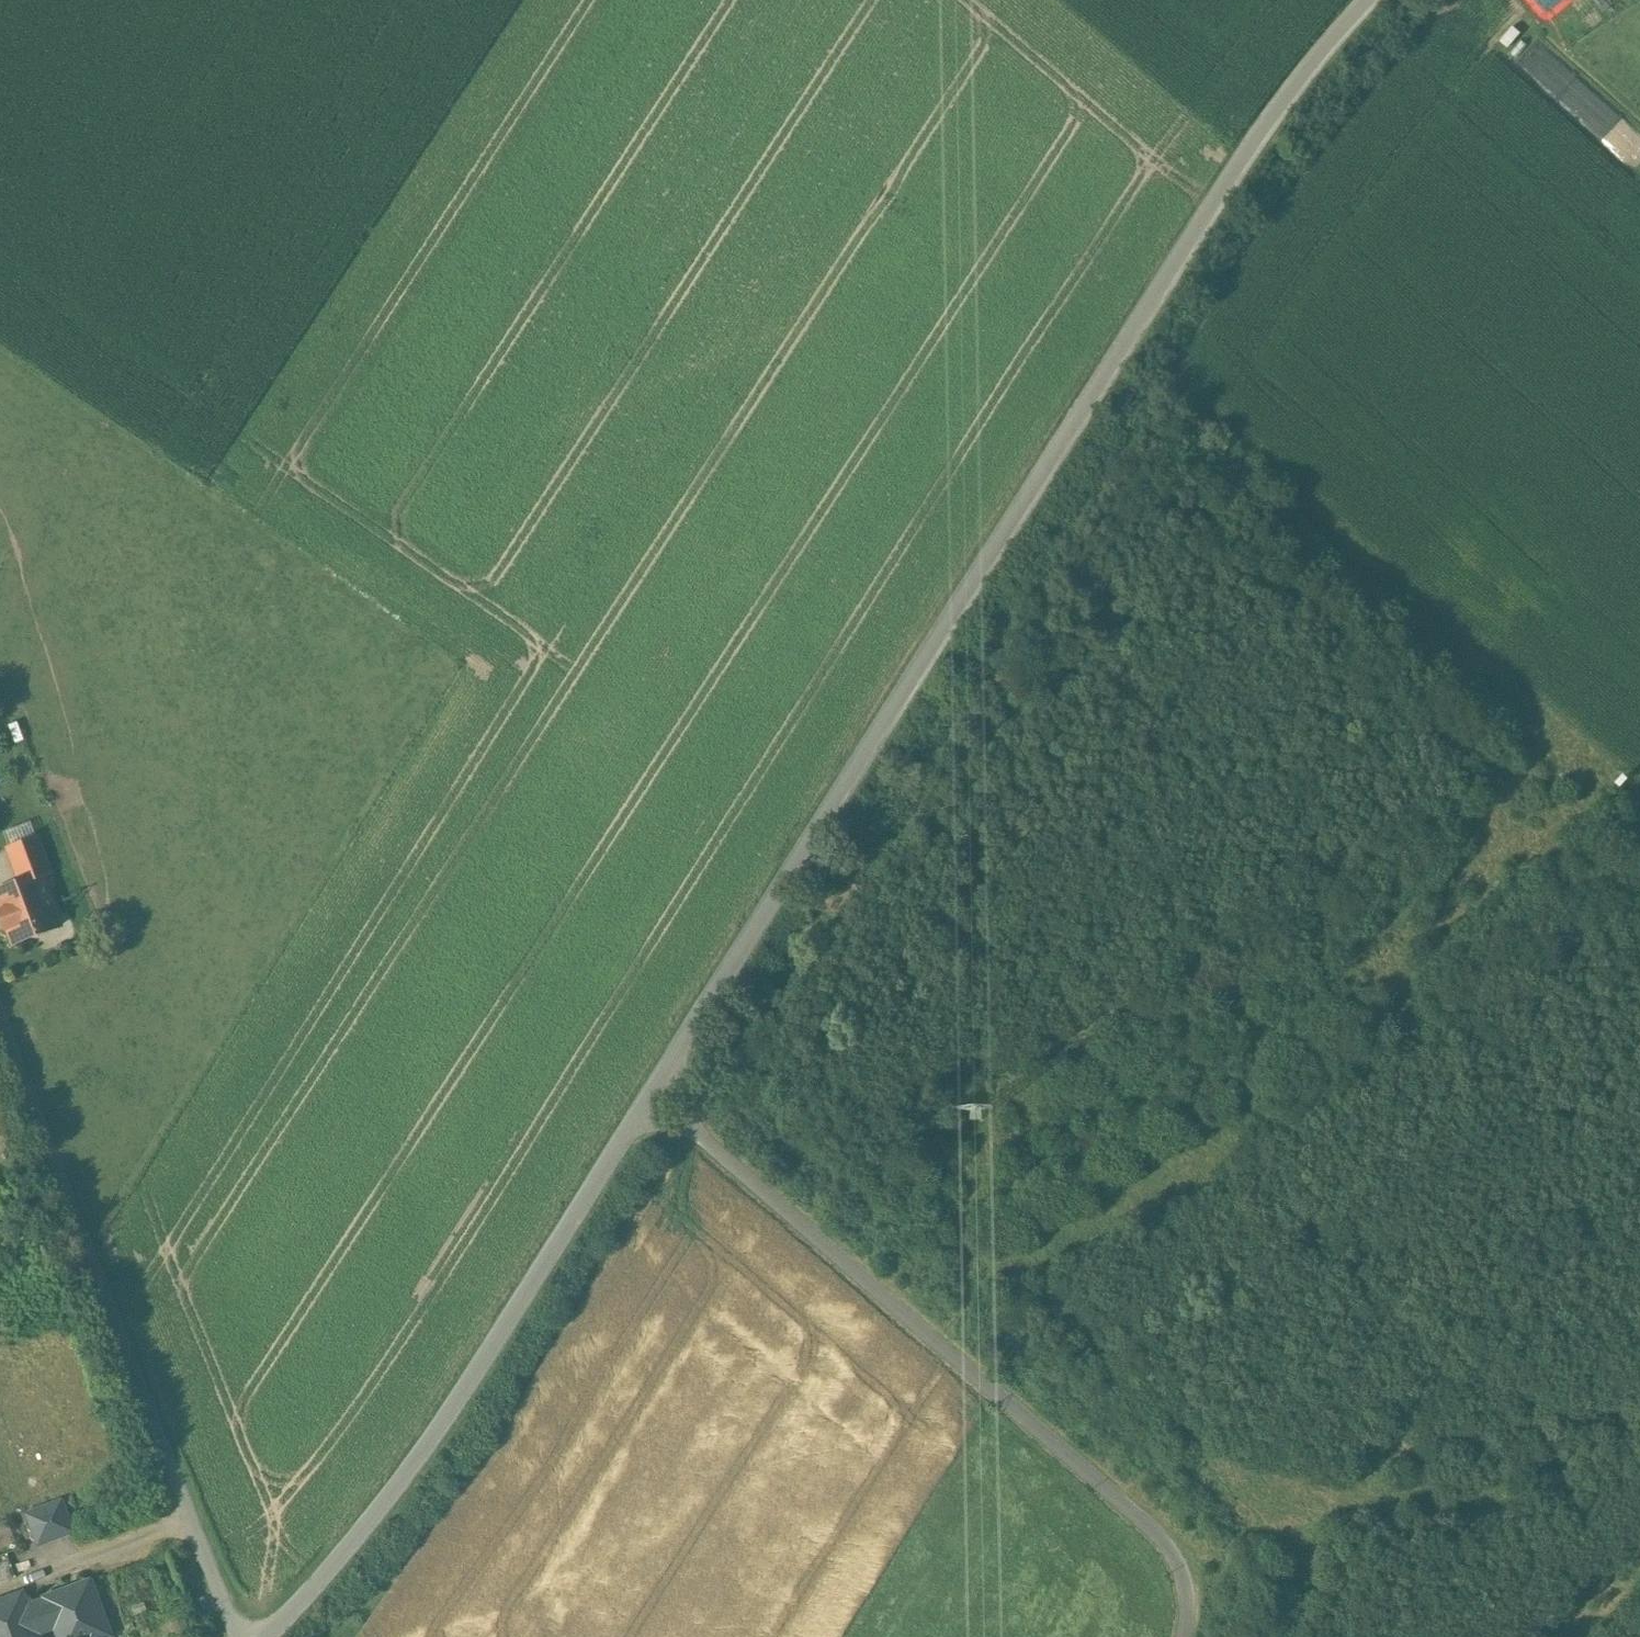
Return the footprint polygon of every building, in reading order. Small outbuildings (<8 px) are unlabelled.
[(38,838),(8,849),(21,883),(40,876),(40,878),(51,873),(38,838)] [(0,891),(0,902),(4,913),(0,914),(0,915),(6,929),(10,928),(16,944),(59,927),(40,878),(40,876),(21,883),(0,891)] [(40,1546),(80,1530),(66,1495),(26,1511),(40,1546)] [(0,1620),(0,1636),(21,1636),(54,1625),(58,1636),(103,1636),(108,1635),(89,1583),(46,1600),(46,1603),(0,1620)]
